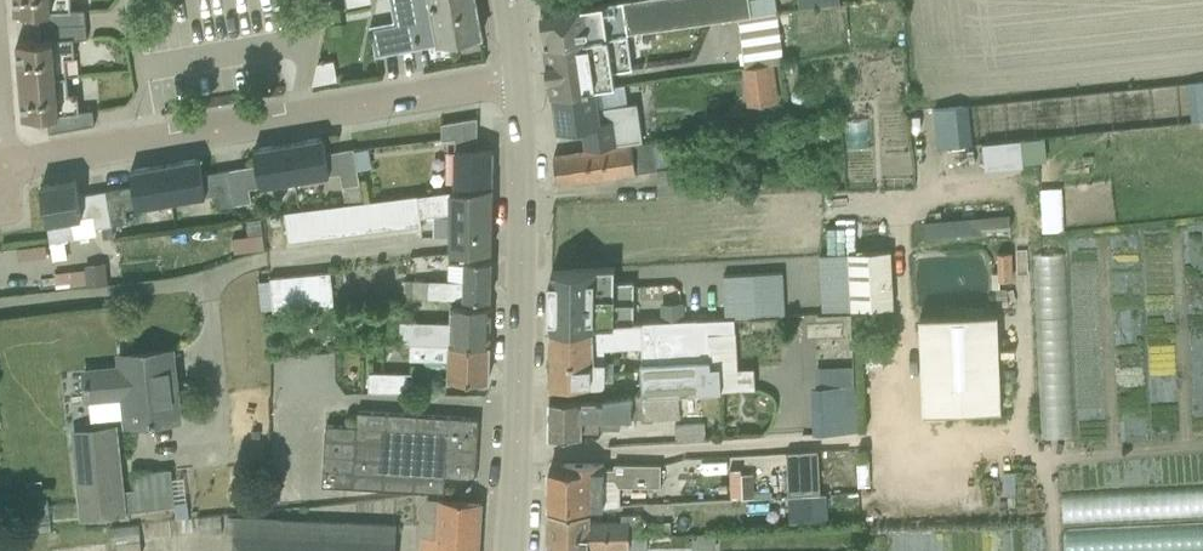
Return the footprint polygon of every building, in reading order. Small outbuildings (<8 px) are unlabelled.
[(86,24),(84,9),(70,9),(70,0),(14,0),(14,12),(38,12),(39,26),(86,24)] [(376,54),(481,34),(475,0),(389,0),(393,21),(371,25),(376,54)] [(540,12),(545,44),(627,33),(750,16),(751,17),(777,13),(775,0),(621,0),(540,12)] [(783,62),(777,13),(751,17),(737,19),(744,67),(777,63),(783,62)] [(18,61),(65,57),(75,57),(74,39),(87,38),(86,24),(39,26),(40,40),(16,42),(18,61)] [(627,33),(545,44),(547,61),(546,63),(547,74),(549,77),(552,93),(600,87),(615,85),(613,71),(632,68),(627,33)] [(20,80),(66,75),(65,57),(18,61),(20,80)] [(317,63),(312,85),(337,80),(333,60),(317,63)] [(744,67),(750,109),(784,105),(777,63),(744,67)] [(892,70),(852,71),(852,91),(892,90),(892,70)] [(21,98),(68,92),(66,75),(20,80),(21,98)] [(1186,83),(1190,121),(1202,120),(1202,81),(1186,83)] [(584,148),(642,141),(636,101),(603,106),(600,87),(552,93),(557,129),(581,126),(584,148)] [(47,115),(48,133),(94,124),(91,109),(78,112),(74,92),(68,92),(21,98),(23,117),(47,115)] [(968,105),(933,109),(937,148),(973,144),(968,105)] [(453,190),(492,185),(492,150),(476,150),(476,117),(441,123),(444,139),(455,138),(455,150),(453,150),(453,190)] [(323,137),(288,143),(294,180),(340,172),(342,186),(341,186),(344,204),(358,202),(362,202),(357,169),(354,151),(353,148),(325,153),(323,137)] [(1043,138),(981,144),(984,170),(1022,167),(1021,163),(1046,161),(1043,138)] [(685,166),(671,167),(667,139),(553,155),(557,184),(655,170),(656,198),(686,197),(685,166)] [(256,164),(229,169),(235,204),(251,201),(248,188),(264,185),(264,190),(280,187),(279,183),(294,180),(288,143),(254,149),(256,164)] [(199,158),(165,164),(171,201),(216,193),(219,207),(235,204),(229,169),(202,174),(199,158)] [(133,186),(105,190),(112,225),(127,222),(125,209),(171,201),(165,164),(130,170),(133,186)] [(75,179),(40,185),(50,241),(63,239),(96,233),(95,228),(101,227),(103,238),(107,237),(114,236),(105,190),(78,194),(75,179)] [(450,212),(450,236),(450,252),(491,251),(491,231),(492,185),(453,190),(401,197),(405,227),(421,225),(419,216),(450,212)] [(1061,188),(1039,189),(1041,232),(1063,231),(1061,188)] [(405,227),(401,197),(387,199),(391,228),(405,227)] [(372,200),(376,230),(391,228),(387,199),(372,200)] [(358,202),(362,232),(376,230),(372,200),(362,202),(358,202)] [(344,204),(347,234),(362,232),(358,202),(344,204)] [(329,206),(333,236),(347,234),(344,204),(329,206)] [(315,208),(318,238),(333,236),(329,206),(315,208)] [(300,209),(304,239),(318,238),(315,208),(300,209)] [(300,209),(284,212),(288,241),(304,239),(300,209)] [(988,248),(1007,246),(1004,214),(984,216),(988,248)] [(925,232),(981,228),(980,216),(924,221),(925,232)] [(868,255),(882,253),(879,222),(866,222),(868,255)] [(63,239),(50,241),(53,259),(67,257),(63,239)] [(850,311),(851,329),(894,327),(890,252),(882,253),(868,255),(847,257),(850,311)] [(1028,258),(1040,441),(1076,438),(1064,256),(1028,258)] [(404,279),(403,296),(490,298),(491,258),(464,258),(464,263),(468,263),(468,280),(404,279)] [(551,270),(550,329),(633,324),(634,281),(614,282),(614,268),(568,270),(551,270)] [(330,271),(315,272),(318,307),(333,306),(330,271)] [(315,272),(300,274),(303,308),(318,307),(315,272)] [(300,274),(285,275),(288,310),(303,308),(300,274)] [(285,275),(270,277),(272,304),(273,311),(288,310),(285,275)] [(399,323),(398,343),(412,341),(489,343),(490,305),(455,304),(454,325),(399,323)] [(807,313),(811,433),(857,431),(851,329),(850,311),(807,313)] [(922,414),(1001,411),(997,314),(918,317),(922,414)] [(639,347),(642,395),(678,393),(755,388),(753,367),(737,368),(735,331),(750,330),(749,317),(638,324),(639,347)] [(604,349),(639,347),(638,324),(633,324),(550,329),(550,362),(605,361),(604,349)] [(412,341),(398,343),(409,344),(409,357),(453,358),(453,379),(488,379),(489,343),(412,341)] [(84,370),(86,394),(87,399),(131,394),(134,422),(133,422),(133,423),(181,418),(181,417),(180,417),(173,349),(174,349),(173,348),(126,353),(128,365),(114,367),(84,370)] [(605,381),(605,361),(550,362),(550,387),(605,384),(605,381)] [(613,362),(605,361),(605,381),(613,381),(613,362)] [(368,370),(368,390),(411,390),(412,371),(368,370)] [(609,400),(549,400),(549,437),(599,436),(599,419),(600,419),(600,429),(619,429),(619,419),(632,419),(632,418),(643,418),(644,420),(679,419),(678,393),(642,395),(609,400)] [(325,423),(322,485),(425,490),(444,492),(445,476),(475,478),(479,417),(357,410),(356,425),(325,423)] [(89,426),(71,428),(82,516),(126,510),(175,504),(170,468),(132,472),(134,488),(123,489),(116,423),(89,426)] [(674,442),(705,440),(704,423),(673,425),(674,442)] [(788,495),(819,493),(817,450),(786,452),(788,495)] [(856,459),(857,487),(870,487),(869,459),(856,459)] [(660,486),(660,464),(614,463),(613,468),(605,468),(605,463),(564,462),(564,469),(549,469),(548,507),(603,507),(603,505),(619,505),(619,486),(660,486)] [(1061,492),(1062,523),(1202,517),(1202,486),(1061,492)] [(45,498),(9,502),(10,517),(47,513),(45,498)] [(481,501),(440,498),(437,536),(423,535),(422,550),(478,550),(481,501)] [(897,502),(875,503),(877,529),(899,528),(897,502)] [(583,535),(640,534),(640,514),(621,514),(621,521),(591,521),(591,513),(548,512),(547,540),(583,541),(583,535)] [(224,530),(224,532),(234,532),(235,542),(234,550),(394,550),(396,524),(268,516),(235,519),(235,513),(225,513),(225,515),(224,530)] [(1064,529),(1065,550),(1202,550),(1202,523),(1064,529)] [(114,528),(116,542),(141,539),(139,525),(114,528)] [(715,533),(693,534),(693,550),(715,550),(715,533)] [(616,550),(647,550),(647,548),(671,548),(671,534),(640,534),(583,535),(583,541),(547,540),(547,550),(590,550),(616,550)] [(117,550),(142,550),(141,539),(116,542),(117,550)]
